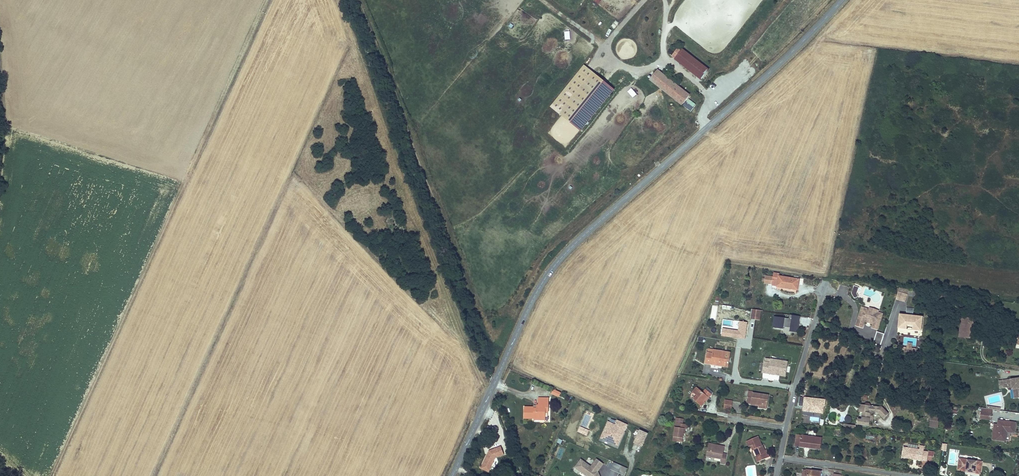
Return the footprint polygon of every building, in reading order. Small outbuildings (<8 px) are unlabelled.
[(675,59),(682,50),(674,44),(672,47),(676,50),(672,56),(675,59)] [(709,70),(682,50),(675,59),(701,80),(709,70)] [(584,63),(551,106),(582,130),(616,87),(584,63)] [(689,96),(657,70),(650,79),(682,105),(689,96)] [(633,97),(637,94),(632,87),(628,91),(633,97)] [(691,111),(696,104),(689,98),(683,105),(691,111)] [(797,290),(799,279),(779,276),(779,274),(774,273),(773,277),(766,275),(765,278),(763,278),(762,282),(764,282),(764,283),(772,284),(772,285),(777,286),(777,287),(797,290)] [(906,302),(909,289),(899,287),(896,299),(906,302)] [(877,330),(882,314),(878,312),(877,313),(869,311),(869,309),(862,307),(858,318),(856,326),(863,328),(865,321),(867,321),(869,320),(870,321),(871,323),(873,323),(872,328),(877,330)] [(921,331),(923,317),(905,315),(900,314),(899,322),(898,328),(907,329),(907,325),(913,325),(912,330),(921,331)] [(798,328),(799,319),(800,316),(791,315),(791,318),(784,317),(775,316),(773,328),(783,329),(783,326),(790,327),(789,331),(798,332),(798,328)] [(970,328),(970,327),(971,326),(972,324),(973,325),(974,319),(962,317),(959,337),(970,338),(971,328),(970,328)] [(739,321),(738,330),(722,328),(721,335),(745,338),(746,331),(747,322),(739,321)] [(884,334),(877,331),(873,343),(879,345),(884,334)] [(728,367),(730,353),(714,350),(713,354),(707,353),(706,363),(712,364),(712,361),(722,363),(722,366),(728,367)] [(785,376),(787,362),(771,359),(770,363),(765,362),(763,373),(769,374),(770,370),(780,372),(779,375),(785,376)] [(999,381),(999,387),(1002,386),(1002,388),(1011,387),(1012,390),(1013,389),(1016,389),(1018,398),(1018,378),(999,381)] [(704,401),(708,397),(709,398),(712,395),(705,390),(703,393),(697,387),(693,392),(697,396),(693,400),(701,407),(705,402),(704,401)] [(767,409),(769,396),(753,393),(753,392),(748,391),(746,403),(751,403),(751,404),(755,405),(755,404),(759,405),(759,406),(759,408),(767,409)] [(824,398),(804,396),(803,397),(802,407),(802,411),(813,412),(822,413),(823,405),(825,406),(825,399),(824,398)] [(545,412),(545,406),(548,406),(548,398),(539,398),(539,405),(537,405),(537,409),(534,408),(534,407),(525,407),(525,418),(534,418),(540,418),(540,417),(545,417),(545,412)] [(732,409),(733,401),(725,400),(724,407),(728,408),(732,409)] [(872,421),(873,416),(870,416),(870,412),(873,412),(874,406),(870,406),(864,405),(860,404),(859,412),(863,412),(862,420),(858,419),(857,424),(869,426),(869,421),(872,421)] [(888,414),(882,407),(874,406),(873,412),(879,413),(884,418),(888,414)] [(991,420),(992,413),(984,412),(985,408),(982,408),(980,418),(991,420)] [(938,428),(940,415),(931,414),(929,427),(938,428)] [(687,429),(688,425),(682,424),(683,419),(676,418),(673,437),(677,437),(677,442),(682,442),(683,434),(684,429),(685,429),(687,429)] [(619,445),(629,424),(618,419),(616,423),(608,420),(601,438),(608,441),(619,445)] [(1014,433),(1016,423),(998,420),(998,424),(996,439),(1005,441),(1007,432),(1014,433)] [(589,430),(580,427),(578,433),(586,436),(589,430)] [(643,446),(648,432),(640,429),(635,443),(643,446)] [(820,449),(821,438),(797,435),(795,446),(801,446),(801,445),(809,446),(808,447),(820,449)] [(763,451),(761,446),(762,446),(758,436),(747,441),(749,447),(751,446),(753,445),(755,448),(754,449),(754,450),(757,457),(759,456),(761,461),(769,457),(766,450),(765,450),(763,451)] [(725,464),(727,454),(723,454),(724,447),(720,446),(719,449),(716,448),(717,445),(709,444),(706,456),(722,459),(721,463),(725,464)] [(927,461),(928,452),(924,451),(924,446),(920,446),(919,449),(904,447),(902,458),(914,459),(914,458),(916,458),(916,460),(927,461)] [(491,466),(495,458),(504,454),(501,447),(490,451),(491,452),(488,454),(481,469),(489,472),(491,466)] [(575,467),(587,475),(601,475),(598,471),(604,463),(597,458),(591,466),(581,458),(575,467)] [(980,472),(982,462),(959,459),(958,471),(968,472),(969,469),(970,469),(970,471),(980,472)] [(627,468),(615,462),(612,468),(624,474),(627,468)]
